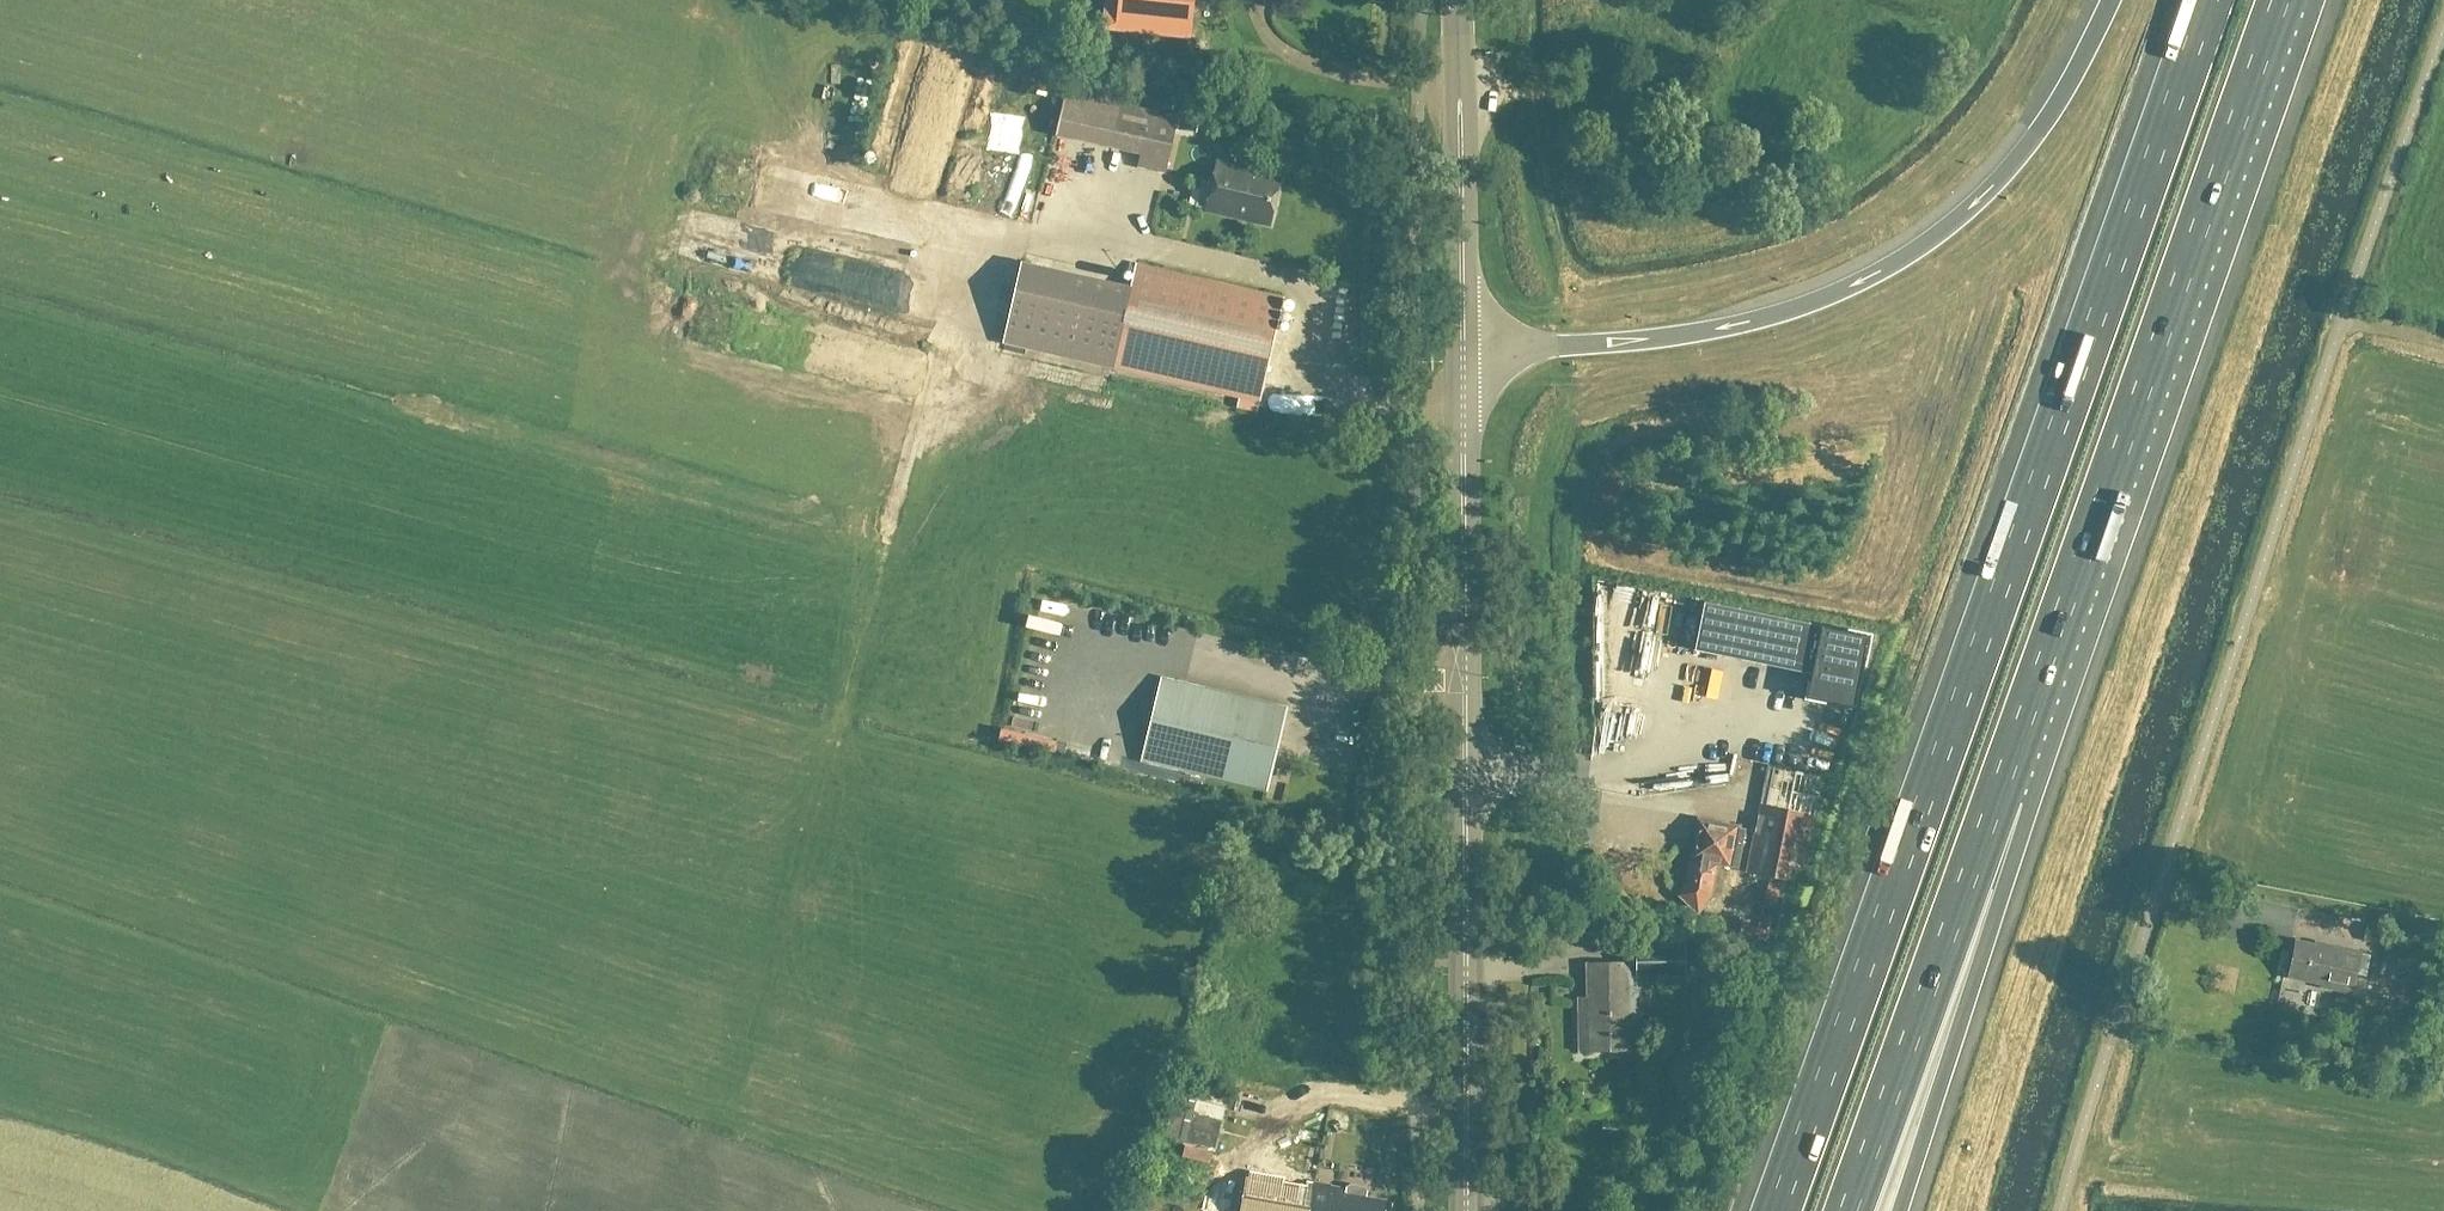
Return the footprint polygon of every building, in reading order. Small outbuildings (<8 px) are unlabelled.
[(1095,23),(1180,32),(1184,0),(1097,0),(1095,23)] [(1176,118),(1120,105),(1122,97),(1066,84),(1054,134),(1167,159),(1176,118)] [(1226,142),(1244,147),(1246,137),(1229,132),(1226,142)] [(1280,179),(1216,165),(1205,212),(1239,219),(1240,216),(1249,218),(1248,222),(1269,226),(1280,179)] [(1112,371),(1130,288),(1019,263),(1000,346),(1112,371)] [(1258,405),(1282,300),(1135,267),(1130,288),(1111,372),(1258,405)] [(1703,604),(1693,652),(1810,676),(1805,700),(1854,710),(1868,638),(1703,604)] [(1161,680),(1141,764),(1265,793),(1285,710),(1161,680)] [(1800,885),(1822,780),(1767,769),(1746,874),(1800,885)] [(1736,869),(1743,832),(1735,831),(1735,830),(1698,822),(1686,884),(1679,897),(1691,908),(1699,910),(1709,896),(1715,865),(1736,869)] [(2327,949),(2293,942),(2286,977),(2320,984),(2320,987),(2351,994),(2359,953),(2328,947),(2327,949)] [(1628,997),(1627,978),(1683,977),(1683,947),(1619,949),(1619,964),(1586,964),(1586,1006),(1577,1006),(1578,1051),(1628,1050),(1629,1052),(1642,1052),(1642,997),(1628,997)] [(1688,956),(1689,979),(1712,979),(1712,956),(1688,956)] [(2383,1042),(2373,1029),(2362,1037),(2371,1050),(2383,1042)] [(1315,1184),(1248,1172),(1241,1210),(1310,1210),(1315,1184)] [(1383,1203),(1364,1200),(1364,1197),(1346,1194),(1347,1191),(1329,1188),(1329,1187),(1315,1184),(1310,1210),(1382,1210),(1383,1203)]
